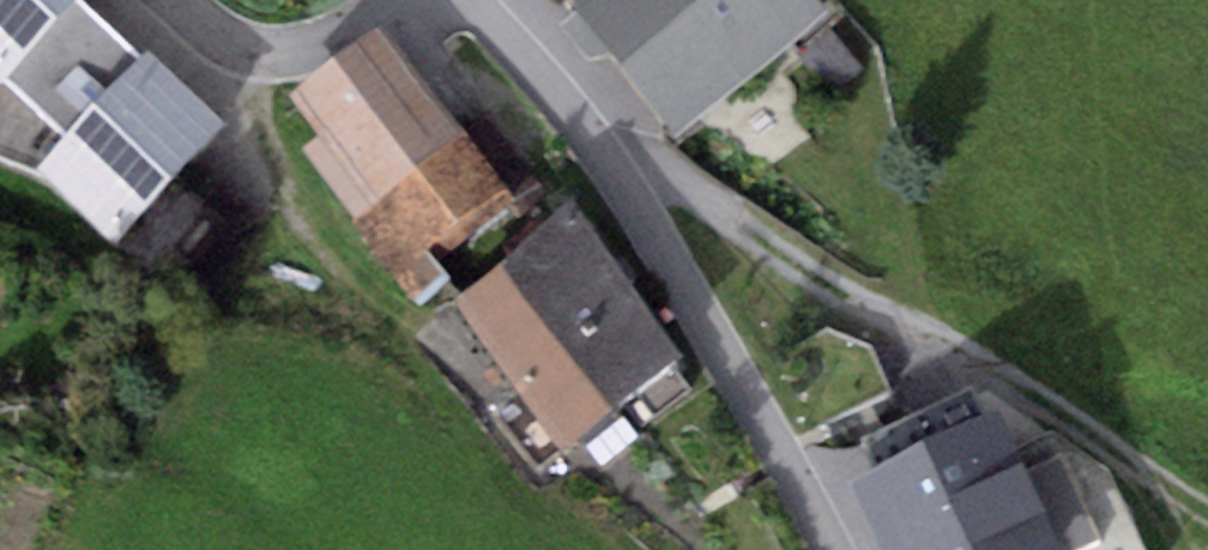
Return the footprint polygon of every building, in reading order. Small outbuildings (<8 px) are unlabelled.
[(64,137),(39,165),(117,235),(222,120),(89,0),(0,0),(0,80),(64,137)] [(820,0),(571,0),(678,129),(826,8),(820,0)] [(464,130),(383,22),(289,92),(320,133),(301,147),(418,305),(451,280),(437,260),(518,200),(514,194),(536,179),(487,113),(464,130)] [(570,205),(504,257),(619,402),(686,350),(570,205)] [(564,446),(619,402),(504,257),(448,301),(564,446)] [(846,483),(878,549),(1089,549),(1104,543),(1062,455),(1028,472),(997,410),(846,483)]
